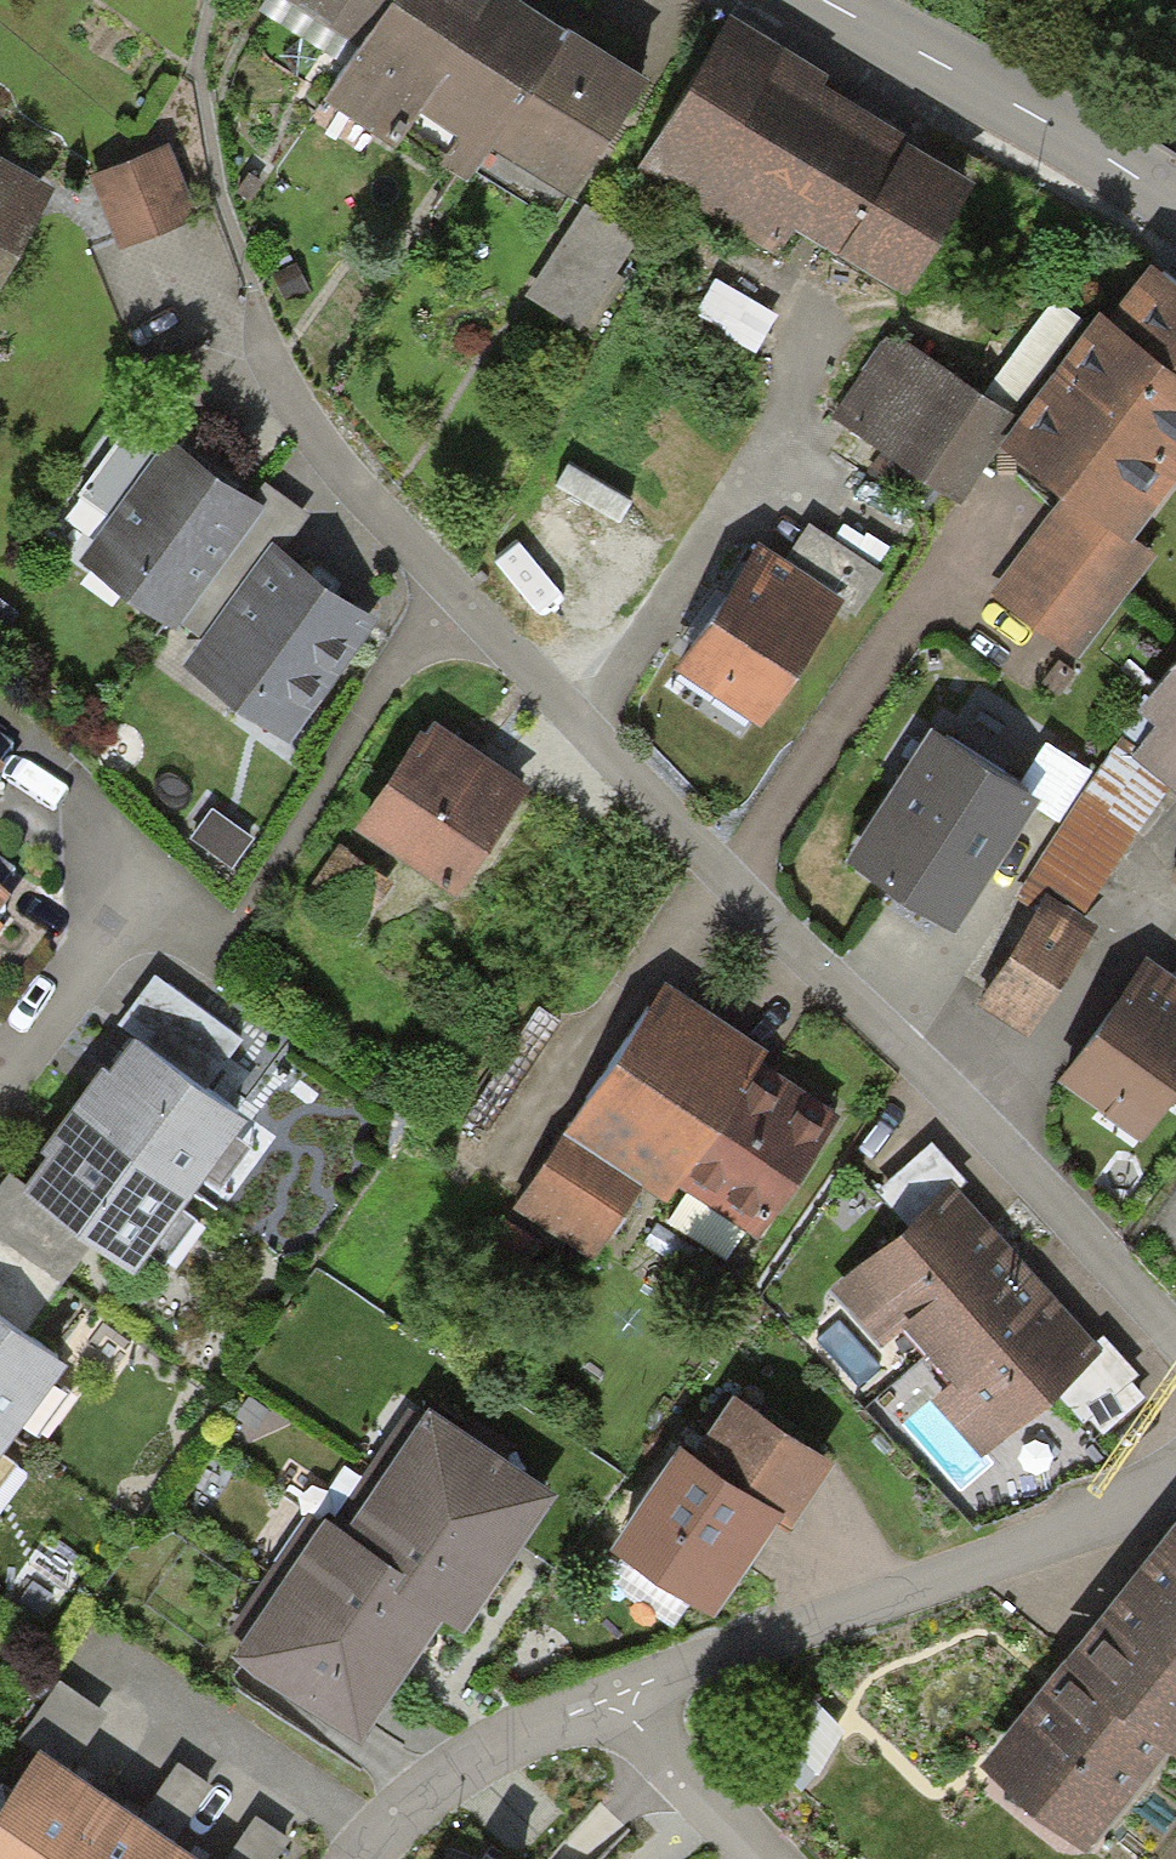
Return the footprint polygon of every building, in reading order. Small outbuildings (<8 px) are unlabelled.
[(360,52),(392,0),(278,0),(360,52)] [(360,52),(324,108),(398,155),(405,144),(475,189),(496,156),(569,40),(518,8),(523,0),(392,0),(360,52)] [(979,186),(731,37),(648,174),(783,255),(797,231),(911,300),(979,186)] [(649,89),(569,40),(496,156),(571,206),(649,89)] [(169,152),(95,179),(121,247),(194,219),(169,152)] [(61,191),(0,158),(0,300),(61,191)] [(632,240),(585,211),(531,298),(577,327),(632,240)] [(1122,326),(1113,320),(1085,357),(1070,377),(1015,451),(1071,493),(996,594),(1079,656),(1154,555),(1137,542),(1175,489),(1175,285),(1161,274),(1134,310),(1122,326)] [(887,344),(837,419),(961,508),(1088,326),(1052,304),(980,403),(899,340),(893,348),(887,344)] [(82,488),(109,506),(167,423),(177,429),(185,418),(148,392),(82,488)] [(176,612),(262,492),(250,484),(177,429),(167,423),(109,506),(80,547),(176,616),(176,612)] [(261,468),(250,484),(262,492),(176,612),(201,630),(274,527),(288,539),(315,506),(261,468)] [(761,549),(676,676),(759,731),(839,612),(852,621),(882,576),(807,526),(782,562),(761,549)] [(288,539),(274,527),(201,630),(185,653),(294,729),(380,605),(288,539)] [(1140,712),(1154,726),(1133,752),(1175,788),(1175,665),(1140,712)] [(534,772),(433,704),(425,716),(418,712),(350,812),(458,884),(534,772)] [(933,714),(849,847),(952,910),(1008,827),(1031,794),(1039,781),(1023,771),(933,714)] [(1031,794),(1061,812),(1092,761),(1046,733),(1023,771),(1039,781),(1031,794)] [(1120,743),(1034,862),(1083,898),(1169,778),(1120,743)] [(21,759),(0,744),(0,789),(21,759)] [(343,840),(306,894),(353,926),(390,872),(343,840)] [(1167,881),(1175,889),(1175,869),(1167,881)] [(1051,886),(978,994),(1021,1023),(1094,914),(1051,886)] [(1149,942),(1059,1059),(1135,1118),(1175,1064),(1175,962),(1149,942)] [(668,967),(516,1195),(596,1248),(640,1181),(666,1198),(678,1180),(756,1232),(845,1099),(798,1068),(763,1045),(770,1035),(668,967)] [(128,1025),(209,1084),(243,1038),(162,979),(128,1025)] [(75,1098),(185,1178),(238,1106),(209,1084),(128,1025),(75,1098)] [(75,1098),(21,1171),(102,1230),(131,1251),(185,1178),(75,1098)] [(880,1176),(910,1210),(951,1174),(957,1181),(968,1171),(933,1131),(880,1176)] [(0,1200),(0,1318),(25,1336),(102,1230),(21,1171),(0,1200)] [(936,1342),(1029,1258),(976,1201),(957,1181),(951,1174),(910,1210),(835,1278),(885,1332),(907,1312),(936,1342)] [(504,1212),(484,1245),(509,1261),(530,1227),(504,1212)] [(931,1389),(982,1445),(1054,1379),(1101,1337),(1097,1333),(1082,1317),(1029,1258),(936,1342),(957,1365),(931,1389)] [(7,1426),(57,1358),(25,1336),(0,1318),(0,1421),(7,1426)] [(1101,1337),(1054,1379),(1082,1411),(1136,1364),(1103,1327),(1097,1333),(1101,1337)] [(682,1421),(613,1525),(712,1589),(769,1502),(784,1512),(830,1440),(735,1378),(699,1433),(682,1421)] [(427,1389),(345,1510),(403,1550),(391,1567),(441,1601),(465,1616),(473,1604),(513,1546),(559,1478),(427,1389)] [(345,1510),(326,1498),(232,1636),(358,1722),(398,1664),(406,1653),(441,1601),(391,1567),(403,1550),(345,1510)] [(1094,1606),(1067,1641),(982,1749),(1088,1832),(1175,1721),(1175,1503),(1094,1606)] [(36,1726),(73,1751),(104,1705),(58,1673),(16,1733),(26,1740),(36,1726)] [(0,1780),(0,1858),(50,1858),(107,1775),(73,1751),(36,1726),(26,1740),(0,1780)] [(144,1800),(179,1824),(214,1775),(179,1750),(144,1800)] [(107,1775),(50,1858),(155,1858),(179,1824),(144,1800),(107,1775)] [(289,1828),(257,1806),(222,1854),(229,1858),(268,1858),(289,1828)] [(179,1824),(155,1858),(229,1858),(222,1854),(179,1824)] [(495,1847),(488,1858),(516,1858),(495,1847)]
